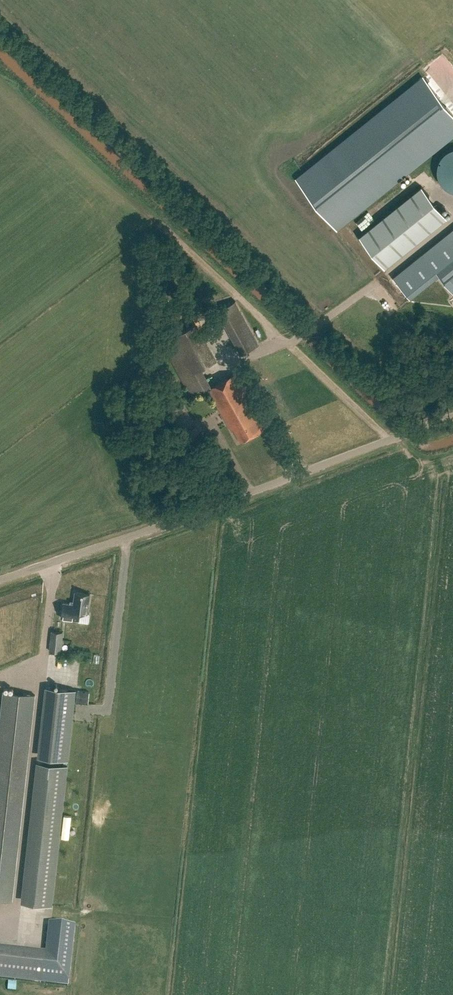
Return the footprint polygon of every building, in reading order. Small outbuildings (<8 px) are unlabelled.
[(424,79),(298,181),(336,228),(452,133),(452,115),(424,79)] [(452,149),(449,150),(446,152),(443,155),(441,157),(439,160),(438,163),(437,167),(437,170),(437,173),(438,177),(439,180),(441,183),(443,185),(445,188),(448,190),(451,191),(452,192),(452,149)] [(422,187),(360,237),(385,268),(448,218),(422,187)] [(393,278),(410,299),(440,275),(452,291),(452,230),(393,278)] [(227,321),(242,354),(261,345),(246,312),(227,321)] [(197,339),(206,334),(200,323),(180,333),(183,339),(194,334),(197,339)] [(202,346),(203,354),(199,356),(189,358),(189,364),(182,365),(179,367),(188,385),(188,388),(214,385),(214,384),(205,367),(211,365),(202,346)] [(255,411),(256,410),(236,373),(208,389),(231,431),(233,429),(240,441),(263,428),(259,420),(260,419),(255,411)] [(88,613),(90,594),(75,592),(74,604),(63,603),(61,618),(79,620),(80,613),(88,613)] [(51,631),(49,651),(63,652),(64,640),(62,640),(63,632),(51,631)] [(68,760),(76,690),(51,687),(44,758),(68,760)] [(13,901),(36,694),(4,690),(0,730),(0,899),(13,901)] [(78,700),(90,701),(91,692),(79,690),(78,700)] [(52,906),(67,765),(43,763),(27,903),(52,906)] [(0,948),(0,979),(69,987),(76,926),(50,923),(47,953),(0,948)]
